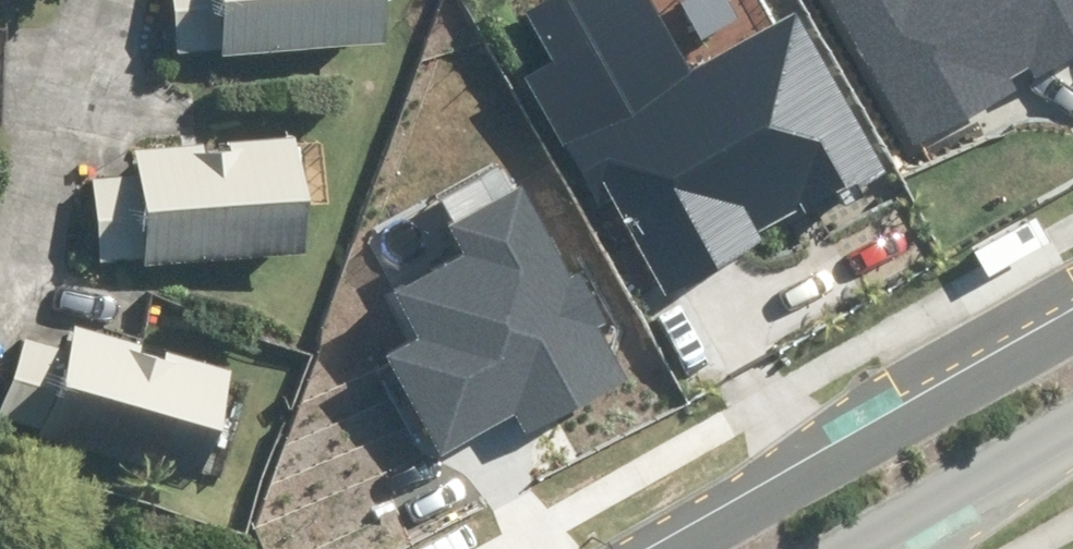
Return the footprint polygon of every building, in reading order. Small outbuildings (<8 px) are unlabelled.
[(174,53),(220,49),(221,57),(380,43),(376,0),(170,0),(174,53)] [(667,294),(765,242),(756,225),(800,201),(807,215),(886,173),(800,14),(693,72),(654,0),(551,0),(527,12),(555,63),(528,78),(598,207),(615,198),(667,294)] [(910,151),(1018,92),(1008,75),(1031,62),(1037,73),(1072,54),(1072,0),(827,0),(910,151)] [(295,142),(225,147),(224,152),(198,155),(198,148),(136,152),(137,179),(93,182),(99,261),(143,259),(143,267),(302,255),(295,142)] [(387,359),(442,458),(515,418),(528,440),(629,384),(598,327),(607,323),(580,275),(572,279),(521,187),(449,227),(465,255),(395,294),(421,340),(387,359)] [(1031,207),(970,239),(983,262),(1044,230),(1031,207)] [(48,434),(46,441),(191,483),(224,374),(162,356),(160,364),(138,357),(139,349),(79,332),(71,357),(25,343),(1,420),(48,434)]
